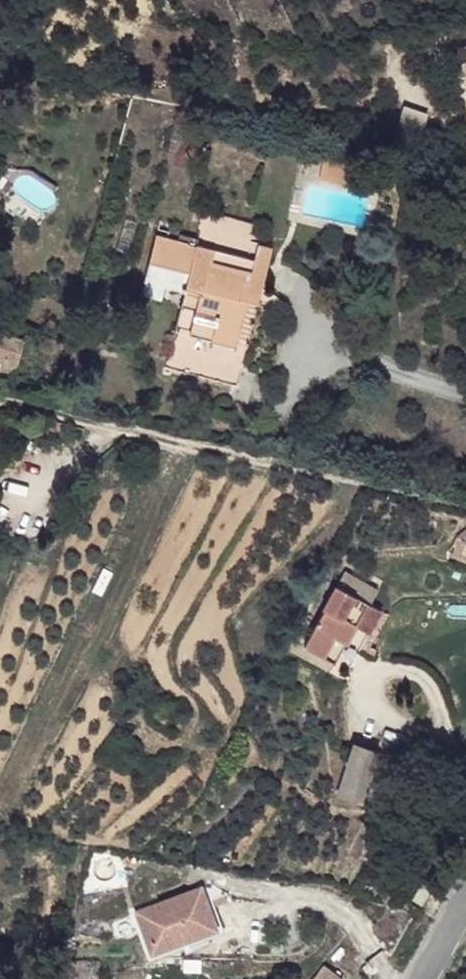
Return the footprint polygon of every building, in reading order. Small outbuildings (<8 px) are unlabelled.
[(253,222),(207,211),(198,245),(194,244),(195,238),(180,233),(178,240),(157,234),(150,262),(190,273),(185,290),(200,295),(191,334),(175,330),(165,367),(238,385),(246,349),(237,347),(249,299),(252,270),(259,243),(250,241),(251,234),(250,234),(251,233),(253,222)] [(259,302),(274,246),(259,243),(252,270),(249,299),(259,302)] [(190,273),(150,262),(142,295),(161,300),(165,286),(185,291),(185,290),(190,273)] [(0,330),(0,380),(15,384),(26,338),(0,330)] [(457,537),(459,537),(451,554),(465,561),(465,529),(457,537)] [(378,590),(345,571),(338,585),(371,604),(378,590)] [(381,610),(371,604),(338,585),(304,645),(348,670),(381,610)] [(169,708),(168,707),(165,707),(162,707),(161,708),(155,715),(165,724),(170,717),(172,715),(172,713),(171,711),(170,709),(169,708)] [(363,804),(379,752),(352,743),(336,795),(363,804)] [(212,882),(201,887),(209,909),(216,907),(213,900),(220,897),(229,893),(228,892),(221,887),(212,882)] [(323,965),(312,978),(342,978),(323,965)]
